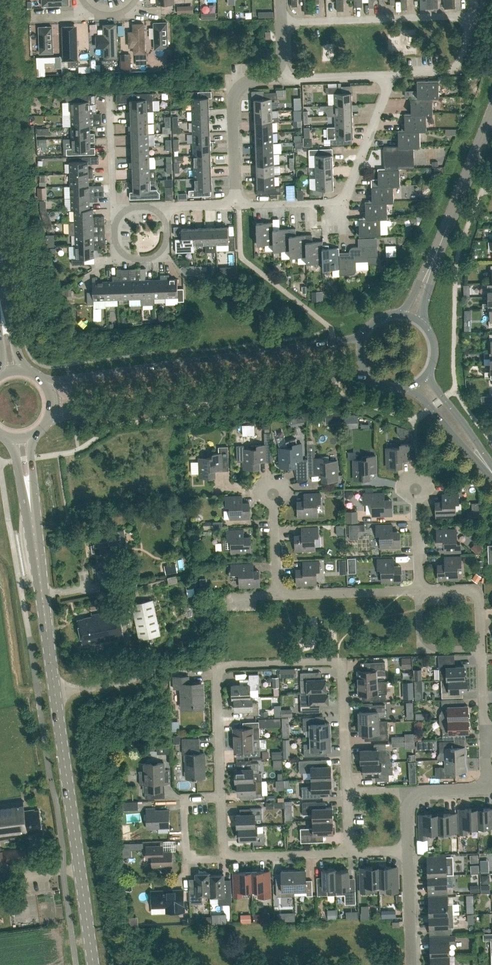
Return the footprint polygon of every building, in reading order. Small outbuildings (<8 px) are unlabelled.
[(187,3),(187,10),(197,10),(196,2),(187,3)] [(133,51),(146,51),(144,21),(137,21),(132,21),(132,29),(129,29),(129,45),(133,45),(133,51)] [(105,55),(117,55),(116,22),(104,22),(105,55)] [(167,22),(154,23),(155,49),(168,49),(167,22)] [(78,58),(76,23),(61,24),(63,58),(78,58)] [(52,26),(39,27),(40,53),(53,53),(52,26)] [(44,62),(44,57),(36,57),(37,68),(56,68),(55,62),(44,62)] [(417,81),(417,97),(418,97),(432,97),(439,97),(439,80),(417,81)] [(341,87),(326,87),(326,93),(334,93),(335,105),(352,104),(352,92),(341,93),(341,87)] [(272,110),(272,99),(278,99),(278,96),(284,96),(283,89),(276,89),(276,92),(264,92),(264,99),(254,99),(254,111),(272,110)] [(192,98),(192,109),(209,109),(209,97),(212,97),(211,91),(185,92),(186,98),(192,98)] [(131,100),(130,100),(130,112),(148,111),(153,111),(153,99),(153,93),(131,94),(131,100)] [(66,96),(66,102),(70,102),(71,114),(94,113),(96,113),(96,95),(66,96)] [(426,113),(433,113),(432,97),(418,97),(417,97),(411,97),(411,113),(426,113)] [(335,105),(320,106),(320,109),(322,109),(324,109),(325,110),(327,114),(327,116),(335,115),(353,115),(352,109),(355,109),(355,104),(352,104),(335,105)] [(192,121),(210,120),(209,109),(192,109),(192,121)] [(279,117),(272,117),(272,110),(254,111),(255,122),(272,121),(279,121),(279,117)] [(131,123),(148,122),(148,111),(130,112),(131,123)] [(90,125),(89,118),(94,118),(94,119),(102,118),(101,113),(96,113),(94,113),(71,114),(71,126),(90,125)] [(404,113),(405,124),(402,124),(402,130),(420,129),(420,130),(427,130),(426,113),(411,113),(404,113)] [(335,126),(353,126),(353,115),(335,115),(335,126)] [(192,121),(193,132),(210,132),(210,120),(192,121)] [(273,132),(272,121),(255,122),(255,132),(273,132)] [(131,134),(148,134),(148,122),(131,123),(131,134)] [(95,137),(95,133),(90,133),(90,125),(71,126),(72,138),(95,137)] [(353,126),(335,126),(327,127),(327,138),(330,138),(330,144),(352,144),(352,138),(353,138),(353,126)] [(398,130),(399,146),(414,146),(420,146),(420,130),(420,129),(402,130),(398,130)] [(112,132),(112,139),(120,139),(120,131),(112,132)] [(193,144),(210,143),(210,132),(193,132),(193,144)] [(255,143),(273,143),(273,132),(255,132),(255,143)] [(131,146),(149,145),(148,134),(131,134),(131,146)] [(72,148),(66,148),(67,155),(95,154),(95,147),(90,147),(90,142),(95,142),(95,137),(72,138),(72,148)] [(193,144),(194,155),(211,154),(210,143),(193,144)] [(256,154),(273,153),(273,143),(255,143),(256,154)] [(132,157),(149,157),(149,145),(131,146),(132,157)] [(384,147),(384,168),(399,168),(414,168),(414,146),(399,146),(384,147)] [(315,155),(315,167),(333,166),(333,154),(328,154),(328,148),(309,149),(309,155),(315,155)] [(256,165),(274,164),(273,153),(256,154),(256,165)] [(194,155),(194,166),(211,166),(211,154),(194,155)] [(82,161),(70,161),(70,174),(93,173),(93,169),(88,169),(88,163),(99,163),(99,156),(82,157),(82,161)] [(132,169),(150,168),(149,157),(132,157),(132,169)] [(274,175),(274,164),(256,165),(257,176),(274,175)] [(194,166),(194,178),(212,177),(211,166),(194,166)] [(316,177),(333,177),(333,166),(315,167),(310,167),(310,178),(316,177)] [(133,180),(150,179),(150,168),(132,169),(133,180)] [(384,168),(378,168),(378,178),(371,179),(371,185),(393,184),(393,185),(400,184),(399,168),(384,168)] [(93,173),(70,174),(70,186),(89,185),(89,177),(93,177),(93,173)] [(281,193),(281,186),(275,186),(274,175),(257,176),(257,194),(270,194),(277,193),(281,193)] [(195,190),(189,190),(189,196),(211,195),(211,189),(212,189),(212,177),(194,178),(195,190)] [(316,177),(316,189),(311,189),(311,196),(324,195),(323,189),(334,189),(333,177),(316,177)] [(157,189),(150,189),(150,179),(133,180),(133,191),(130,191),(130,198),(160,197),(160,192),(159,192),(157,189)] [(394,201),(393,185),(393,184),(371,185),(372,195),(369,195),(369,201),(387,201),(394,201)] [(89,185),(70,186),(71,198),(94,197),(101,197),(101,192),(89,193),(89,185)] [(90,209),(89,201),(94,201),(94,197),(71,198),(71,210),(74,210),(90,209)] [(381,217),(387,217),(387,201),(369,201),(365,201),(366,211),(363,211),(363,217),(363,218),(381,217)] [(59,212),(65,212),(65,206),(44,206),(44,215),(59,216),(59,212)] [(93,209),(90,209),(74,210),(75,222),(105,220),(105,216),(93,217),(93,209)] [(357,234),(381,234),(381,217),(363,218),(363,217),(359,217),(359,228),(356,228),(357,234)] [(69,222),(69,234),(75,234),(94,233),(93,225),(105,225),(105,220),(75,222),(69,222)] [(256,223),(257,244),(273,244),(274,244),(273,229),(274,229),(273,222),(256,223)] [(205,245),(205,227),(193,228),(194,245),(205,245)] [(217,249),(217,244),(216,227),(205,227),(205,245),(206,250),(217,249)] [(229,250),(235,250),(235,237),(229,237),(228,227),(216,227),(217,244),(229,244),(229,250)] [(194,245),(193,228),(181,228),(182,238),(175,239),(176,252),(183,252),(183,250),(194,250),(194,251),(194,245)] [(274,250),(290,250),(290,232),(290,228),(274,229),(273,229),(274,244),(273,244),(274,250)] [(290,257),(306,256),(307,256),(306,238),(306,235),(296,235),(296,228),(290,228),(290,232),(290,250),(290,257)] [(105,240),(98,240),(94,241),(94,233),(75,234),(76,246),(99,245),(106,244),(105,240)] [(306,256),(306,263),(323,262),(323,263),(322,245),(323,245),(323,241),(312,241),(312,234),(306,235),(306,238),(307,256),(306,256)] [(94,257),(94,249),(99,249),(99,245),(76,246),(76,258),(72,258),(72,264),(85,264),(85,258),(94,257)] [(323,262),(323,269),(333,269),(333,276),(339,276),(339,274),(340,274),(339,269),(339,252),(339,247),(329,248),(329,245),(323,245),(322,245),(323,263),(323,262)] [(349,254),(339,254),(339,252),(339,269),(340,274),(352,274),(353,274),(354,273),(355,273),(355,272),(356,272),(356,271),(356,270),(357,269),(356,261),(368,261),(368,264),(378,264),(377,246),(354,247),(353,247),(352,247),(351,248),(350,248),(350,249),(349,250),(349,251),(349,254)] [(137,280),(129,280),(130,299),(142,298),(141,268),(136,268),(137,280)] [(146,275),(146,268),(141,268),(142,298),(142,304),(154,304),(154,298),(153,279),(145,280),(145,275),(146,275)] [(121,269),(117,269),(117,276),(118,299),(130,299),(129,280),(121,280),(121,269)] [(160,274),(161,279),(153,279),(154,298),(166,297),(165,274),(160,274)] [(169,279),(169,274),(165,274),(166,297),(178,297),(178,301),(184,301),(184,288),(178,288),(177,278),(169,279)] [(117,276),(113,276),(113,281),(105,281),(106,300),(118,299),(117,276)] [(93,291),(87,292),(88,304),(94,304),(94,300),(106,300),(105,281),(97,281),(97,277),(93,277),(93,291)] [(319,296),(318,287),(309,287),(309,296),(319,296)] [(341,410),(329,411),(330,422),(342,422),(341,410)] [(344,428),(358,427),(358,415),(343,415),(344,428)] [(280,467),(278,467),(297,467),(298,469),(308,467),(308,459),(302,459),(302,443),(297,443),(296,438),(286,441),(288,447),(277,448),(279,448),(280,467)] [(387,448),(387,467),(385,467),(402,467),(402,460),(409,459),(409,443),(401,443),(401,447),(384,448),(387,448)] [(259,461),(266,461),(266,444),(264,444),(251,445),(251,449),(244,449),(244,445),(237,445),(237,461),(244,461),(244,468),(242,468),(259,468),(259,461)] [(197,458),(199,458),(200,476),(197,477),(198,477),(215,476),(215,469),(222,469),(221,458),(228,457),(228,446),(219,447),(219,453),(214,453),(214,457),(197,458)] [(351,461),(354,460),(354,479),(352,479),(352,480),(369,479),(369,472),(376,472),(376,455),(362,456),(362,459),(351,460),(351,461)] [(196,470),(195,457),(187,457),(188,470),(196,470)] [(323,461),(323,457),(315,458),(315,474),(323,473),(323,481),(340,480),(340,479),(338,479),(337,461),(340,461),(340,460),(323,461)] [(317,515),(317,518),(318,518),(317,501),(321,501),(321,493),(304,493),(305,501),(298,501),(298,518),(299,518),(299,516),(317,515)] [(372,501),(372,515),(392,515),(392,500),(385,500),(384,493),(373,493),(363,493),(363,501),(372,501)] [(459,494),(442,494),(443,501),(436,502),(436,519),(437,519),(437,517),(455,516),(455,518),(456,518),(455,502),(459,501),(459,494)] [(250,520),(250,503),(243,503),(242,496),(226,496),(226,504),(230,504),(231,521),(231,518),(249,518),(250,520)] [(346,522),(358,522),(358,511),(346,511),(346,522)] [(468,512),(468,521),(481,520),(480,511),(468,512)] [(350,539),(358,538),(357,530),(357,524),(349,525),(350,539)] [(400,531),(393,532),(392,524),(376,525),(376,533),(380,533),(381,549),(381,547),(400,546),(400,549),(400,531)] [(315,549),(315,552),(315,535),(318,535),(318,527),(302,528),(302,535),(295,535),(296,553),(296,552),(296,550),(315,549)] [(444,544),(444,552),(461,551),(460,543),(457,543),(456,527),(456,529),(437,530),(437,527),(436,527),(437,545),(444,544)] [(116,530),(105,532),(106,534),(93,536),(95,553),(108,551),(107,545),(118,544),(116,530)] [(232,552),(251,552),(251,554),(251,537),(244,537),(243,530),(227,530),(227,537),(222,537),(223,550),(232,550),(232,555),(232,552)] [(439,579),(457,579),(457,581),(458,581),(457,564),(461,564),(461,556),(445,557),(445,564),(438,564),(438,582),(439,582),(439,579)] [(401,566),(394,566),(394,559),(377,559),(378,573),(381,573),(382,584),(382,581),(401,581),(401,583),(401,566)] [(296,569),(297,586),(298,586),(297,584),(316,583),(316,586),(317,586),(316,569),(320,569),(319,561),(303,562),(303,569),(296,569)] [(241,588),(240,586),(259,585),(259,588),(260,588),(259,570),(253,571),(253,563),(231,564),(231,569),(229,569),(229,577),(240,577),(240,589),(241,588)] [(175,564),(165,566),(167,573),(177,571),(175,564)] [(98,581),(106,580),(105,570),(97,571),(98,581)] [(168,577),(169,583),(178,581),(176,575),(168,577)] [(100,599),(90,601),(91,610),(101,608),(100,599)] [(153,599),(132,604),(139,639),(161,635),(153,599)] [(78,620),(83,643),(95,640),(96,642),(124,637),(118,609),(92,615),(92,616),(84,618),(84,619),(78,620)] [(402,658),(402,668),(410,668),(410,657),(402,658)] [(371,670),(358,670),(358,682),(377,682),(377,681),(377,675),(385,675),(385,661),(371,662),(371,670)] [(439,661),(439,673),(439,680),(441,680),(449,679),(465,678),(465,666),(451,667),(451,661),(439,661)] [(280,677),(290,677),(290,668),(279,669),(280,677)] [(413,669),(414,680),(422,679),(421,669),(413,669)] [(301,672),(301,692),(308,692),(310,692),(326,691),(326,679),(318,679),(318,672),(301,672)] [(232,685),(232,698),(234,698),(234,697),(250,697),(250,696),(250,689),(256,689),(256,683),(259,683),(259,674),(249,674),(249,679),(244,679),(244,685),(232,685)] [(183,706),(203,705),(202,685),(189,685),(189,675),(174,676),(174,688),(182,688),(183,706)] [(441,680),(442,697),(454,697),(454,691),(467,690),(467,678),(465,678),(449,679),(441,680)] [(386,699),(386,688),(386,682),(387,681),(377,681),(377,682),(358,682),(359,694),(372,694),(372,700),(386,699)] [(301,712),(304,712),(317,712),(317,705),(329,704),(328,691),(326,691),(310,692),(308,692),(301,692),(300,692),(301,712)] [(253,702),(252,696),(250,696),(250,697),(234,697),(234,698),(235,709),(247,709),(247,715),(259,714),(259,702),(253,702)] [(457,699),(442,699),(442,710),(440,712),(439,714),(440,717),(439,717),(439,719),(468,718),(468,705),(457,705),(457,699)] [(386,714),(385,711),(385,704),(373,705),(373,711),(359,711),(360,722),(378,722),(378,721),(378,717),(386,714)] [(315,717),(303,718),(303,730),(311,730),(311,736),(330,736),(329,723),(316,723),(315,717)] [(458,732),(469,732),(468,718),(439,719),(439,722),(440,723),(440,724),(440,725),(441,726),(442,727),(442,728),(443,728),(443,739),(458,739),(458,732)] [(253,739),(253,733),(259,732),(259,721),(247,722),(247,728),(234,728),(234,739),(253,739)] [(388,739),(388,721),(378,721),(378,722),(360,722),(360,733),(374,733),(374,740),(388,739)] [(289,733),(288,724),(276,724),(277,734),(289,733)] [(304,744),(304,756),(317,755),(317,749),(330,749),(330,736),(311,736),(311,743),(304,744)] [(186,754),(187,777),(195,777),(195,778),(197,778),(197,777),(204,777),(203,760),(205,760),(204,753),(198,753),(197,739),(199,739),(199,738),(182,739),(183,748),(189,747),(190,753),(186,754)] [(248,756),(260,756),(260,738),(253,739),(234,739),(234,750),(248,750),(248,756)] [(438,759),(445,759),(466,758),(465,746),(455,747),(455,741),(439,741),(440,752),(437,756),(438,759)] [(390,753),(386,749),(386,743),(374,744),(374,750),(361,750),(361,763),(363,763),(363,762),(379,762),(379,761),(381,761),(381,762),(391,762),(390,753)] [(440,767),(441,777),(456,777),(456,771),(466,771),(466,758),(445,759),(446,766),(440,767)] [(299,772),(311,772),(311,779),(331,778),(331,765),(315,765),(315,759),(299,760),(299,772)] [(393,761),(391,762),(381,762),(381,761),(379,761),(379,762),(363,762),(363,763),(363,774),(377,774),(377,780),(389,780),(389,774),(393,774),(393,761)] [(139,763),(140,784),(145,784),(145,798),(163,797),(162,784),(169,783),(168,769),(164,770),(164,762),(139,763)] [(262,773),(259,773),(259,762),(247,763),(247,769),(235,769),(236,782),(238,781),(237,781),(254,781),(254,780),(256,780),(262,780),(262,773)] [(302,786),(302,798),(316,797),(316,791),(332,791),(331,778),(311,779),(312,785),(302,786)] [(237,781),(238,781),(238,793),(250,793),(250,799),(262,798),(262,788),(256,788),(256,780),(254,780),(254,781),(237,781)] [(0,803),(0,839),(28,835),(28,833),(42,831),(39,810),(32,811),(32,809),(25,810),(23,800),(0,803)] [(138,809),(138,801),(122,802),(122,810),(138,809)] [(316,801),(303,802),(303,814),(313,814),(313,820),(333,820),(332,807),(317,807),(316,801)] [(169,826),(169,832),(169,831),(169,810),(155,811),(155,808),(147,808),(147,827),(169,826)] [(255,826),(255,825),(255,819),(262,819),(262,808),(250,808),(250,814),(237,814),(237,816),(235,817),(235,820),(237,822),(237,827),(239,827),(239,826),(255,826)] [(466,833),(466,827),(478,827),(477,808),(459,809),(460,834),(466,833)] [(491,833),(491,808),(477,808),(478,827),(490,827),(490,833),(491,833)] [(438,832),(457,832),(456,813),(438,814),(438,832)] [(427,839),(426,833),(438,832),(438,814),(419,814),(420,839),(427,839)] [(300,828),(301,842),(315,841),(315,833),(333,833),(333,820),(313,820),(313,827),(300,828)] [(265,832),(257,832),(257,825),(255,825),(255,826),(239,826),(239,827),(239,831),(238,833),(238,835),(240,837),(240,838),(253,838),(253,844),(265,843),(265,837),(265,832)] [(122,835),(122,842),(131,842),(130,834),(122,835)] [(152,865),(172,865),(172,851),(159,852),(159,845),(146,846),(147,858),(152,858),(152,865)] [(5,863),(29,860),(27,847),(3,850),(5,863)] [(446,856),(427,857),(428,875),(447,874),(446,856)] [(398,892),(397,866),(379,867),(379,886),(387,885),(387,892),(398,892)] [(373,886),(379,886),(379,867),(360,867),(361,892),(373,892),(373,886)] [(323,880),(317,881),(318,895),(328,895),(336,894),(336,889),(336,887),(336,870),(336,868),(323,869),(323,880)] [(306,880),(306,869),(294,870),(294,890),(306,890),(306,895),(313,895),(312,880),(306,880)] [(277,896),(294,895),(294,890),(294,870),(282,870),(282,881),(276,881),(277,896)] [(336,887),(336,889),(336,894),(345,894),(345,896),(356,896),(355,881),(349,881),(349,870),(336,870),(336,887)] [(234,872),(235,897),(241,896),(241,890),(252,890),(252,871),(234,872)] [(271,896),(270,871),(252,871),(252,890),(258,890),(259,897),(271,896)] [(203,894),(210,894),(210,875),(210,873),(196,873),(196,886),(189,886),(190,903),(203,903),(203,894)] [(224,887),(224,874),(210,875),(210,894),(210,896),(218,895),(219,904),(232,904),(231,887),(224,887)] [(428,875),(428,894),(453,893),(453,886),(447,886),(447,874),(428,875)] [(167,890),(168,891),(163,892),(163,890),(152,891),(152,906),(166,906),(167,912),(184,911),(183,890),(167,890)] [(454,903),(453,896),(429,896),(429,915),(453,914),(453,903),(454,903)] [(250,919),(266,918),(266,909),(250,910),(250,919)] [(212,914),(212,924),(227,923),(226,914),(212,914)] [(250,914),(240,915),(240,923),(250,922),(250,914)] [(429,915),(430,933),(452,933),(452,927),(453,927),(453,914),(429,915)] [(455,936),(430,936),(431,955),(449,954),(449,942),(455,942),(455,936)] [(431,964),(450,964),(449,954),(431,955),(431,964)]
